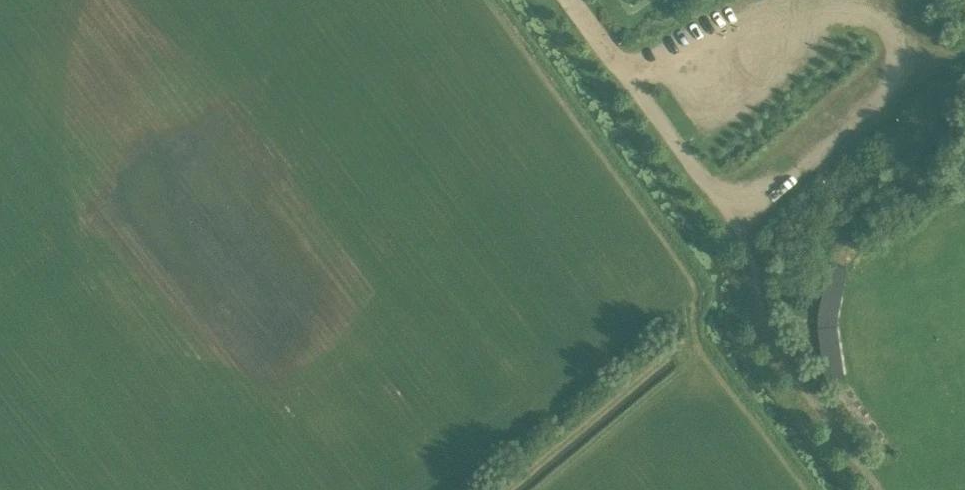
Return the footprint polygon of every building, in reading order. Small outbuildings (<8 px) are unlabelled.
[(843,268),(826,265),(816,325),(823,378),(842,376),(836,325),(824,327),(825,315),(836,317),(843,268)] [(825,315),(824,327),(836,325),(836,317),(825,315)]
